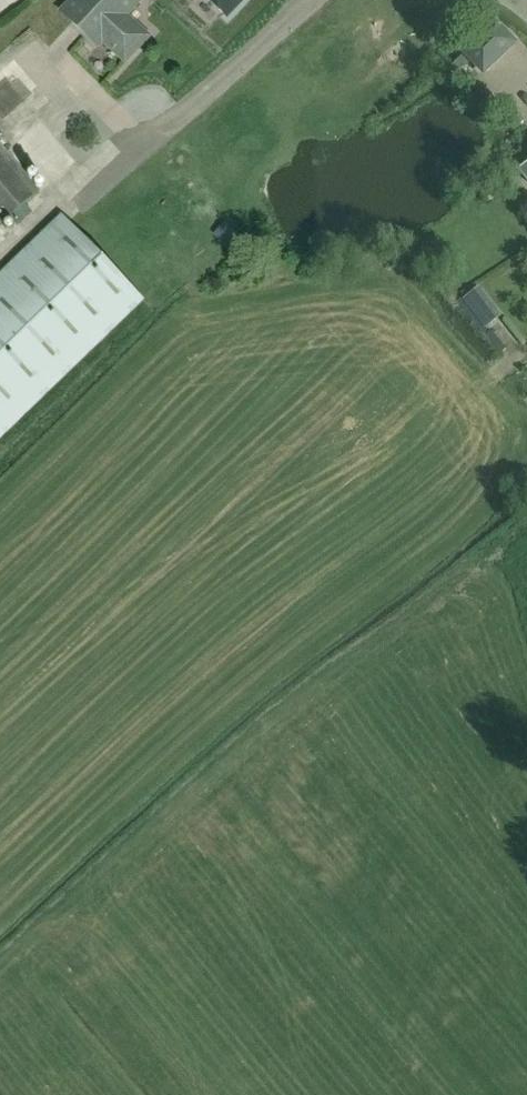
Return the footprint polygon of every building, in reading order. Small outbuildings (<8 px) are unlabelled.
[(124,63),(144,41),(116,16),(131,0),(70,0),(59,12),(97,46),(101,42),(124,63)] [(226,18),(243,0),(207,0),(226,18)] [(495,23),(464,52),(483,72),(514,42),(495,23)] [(37,192),(0,148),(0,223),(37,192)] [(22,252),(0,273),(0,437),(142,300),(60,215),(22,252)] [(221,222),(210,231),(226,249),(237,239),(221,222)] [(499,315),(477,287),(461,301),(483,328),(499,315)]
